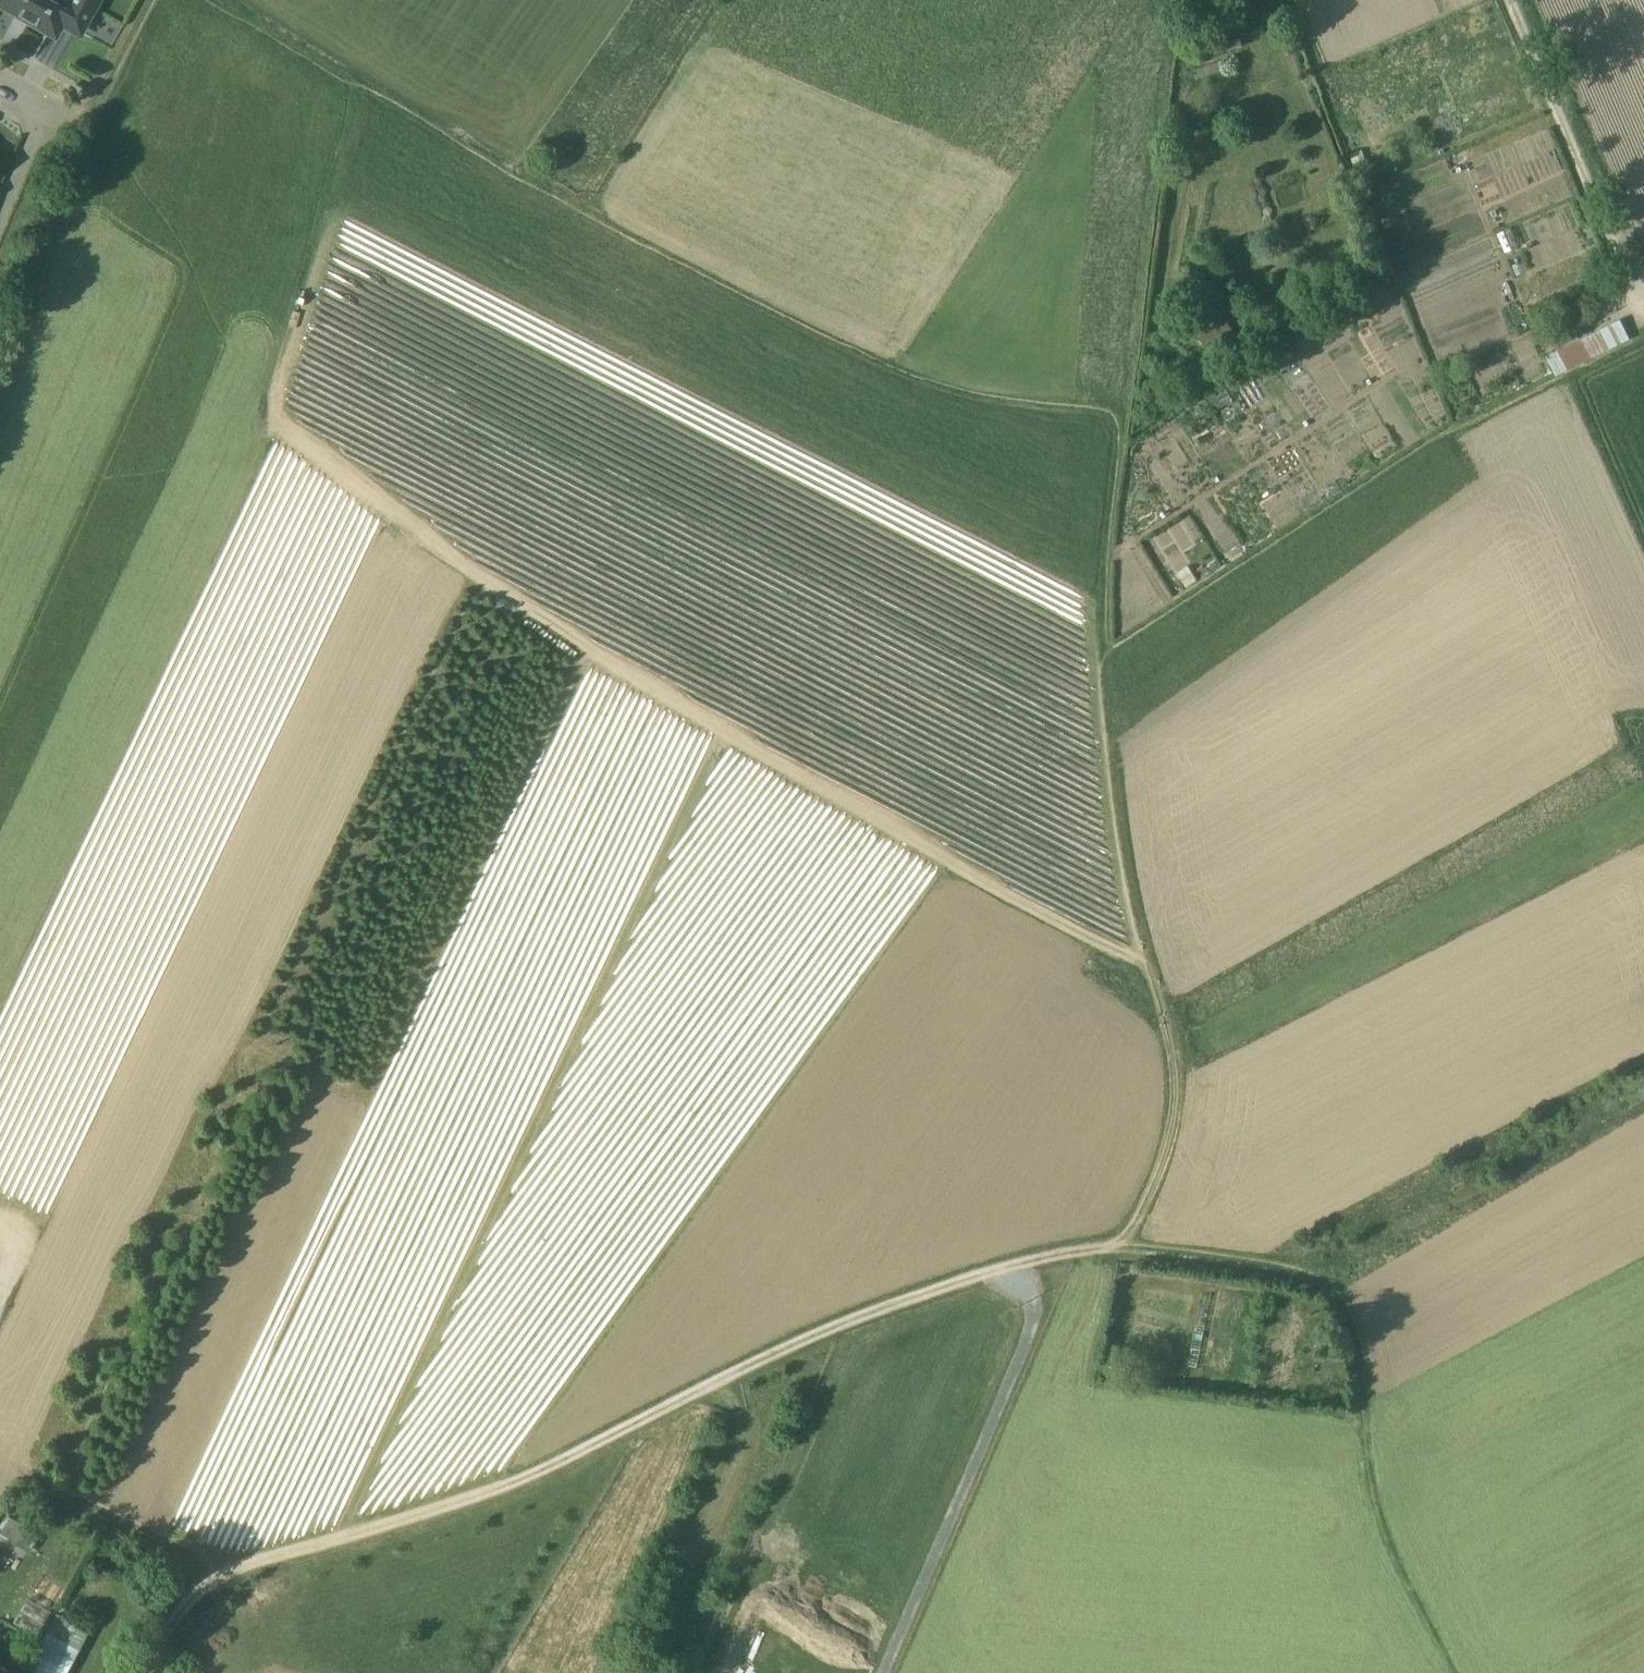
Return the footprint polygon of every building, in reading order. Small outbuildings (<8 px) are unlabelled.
[(1,4),(19,13),(20,11),(52,29),(57,19),(80,32),(81,30),(111,48),(124,26),(93,9),(96,3),(92,0),(73,0),(72,3),(67,0),(4,0),(1,4)] [(1591,359),(1631,340),(1621,319),(1582,338),(1591,359)] [(1233,338),(1221,320),(1198,335),(1210,353),(1233,338)] [(41,1530),(5,1513),(0,1523),(0,1546),(27,1559),(41,1530)] [(35,1672),(66,1672),(79,1648),(47,1631),(27,1669),(35,1672)]
